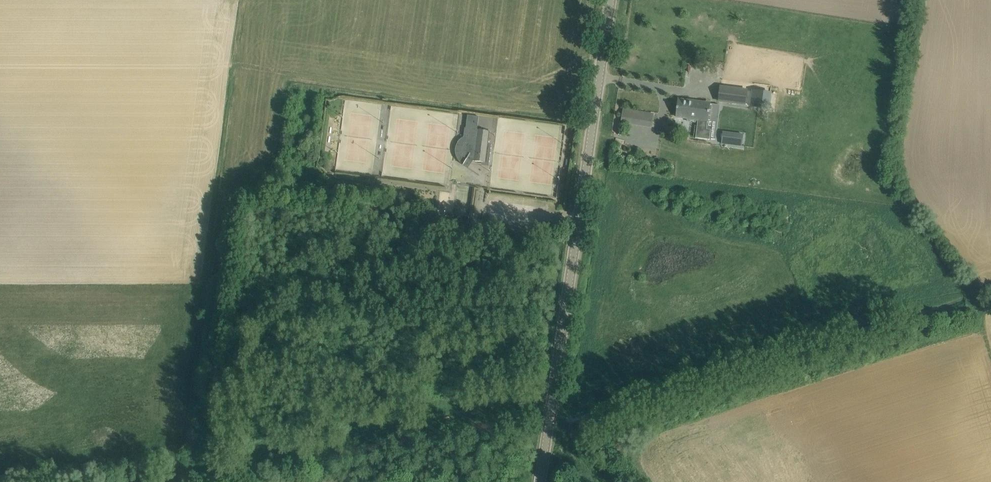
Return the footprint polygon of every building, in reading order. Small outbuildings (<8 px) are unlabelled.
[(768,109),(770,85),(751,83),(748,107),(768,109)] [(720,87),(718,101),(745,104),(747,90),(720,87)] [(710,103),(678,99),(676,117),(688,118),(688,119),(698,120),(696,138),(710,140),(711,130),(707,129),(710,103)] [(654,115),(623,110),(621,122),(652,126),(654,115)] [(490,131),(478,129),(479,116),(468,115),(466,128),(465,128),(464,137),(462,138),(460,140),(458,142),(457,144),(456,147),(456,149),(456,152),(456,155),(457,157),(459,161),(461,163),(469,168),(474,161),(486,163),(490,131)] [(499,177),(519,180),(523,150),(520,150),(521,142),(509,141),(510,133),(506,132),(504,147),(518,148),(517,153),(502,151),(499,177)] [(743,135),(723,132),(722,142),(742,145),(743,135)] [(543,172),(542,182),(551,183),(556,147),(552,146),(551,152),(543,151),(543,152),(536,152),(534,171),(543,172)]
